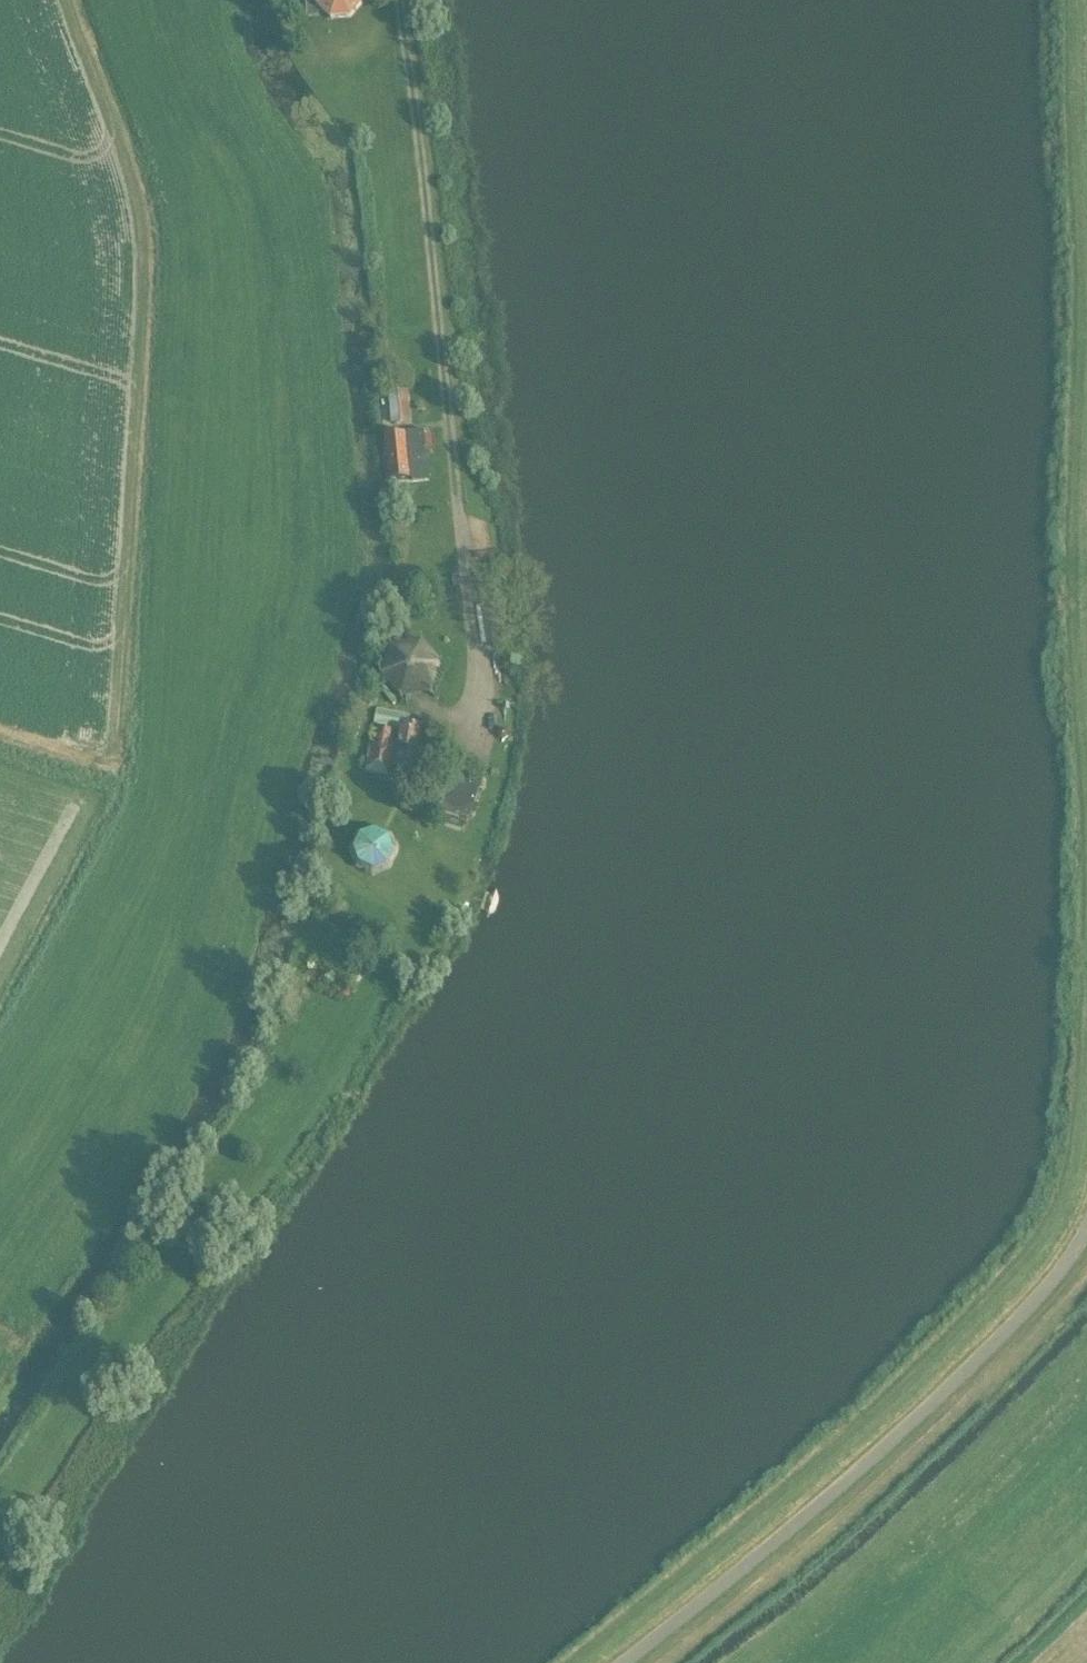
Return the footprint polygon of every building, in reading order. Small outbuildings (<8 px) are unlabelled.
[(317,9),(329,20),(349,19),(361,6),(361,0),(317,0),(317,9)] [(398,474),(416,472),(413,441),(394,443),(398,474)] [(433,694),(443,666),(422,642),(391,647),(380,677),(401,701),(433,694)] [(375,728),(370,748),(367,761),(365,771),(386,776),(389,765),(414,771),(422,740),(375,728)] [(470,819),(483,781),(446,768),(433,806),(470,819)] [(390,870),(398,854),(392,836),(375,828),(356,834),(349,850),(356,870),(370,877),(390,870)]
